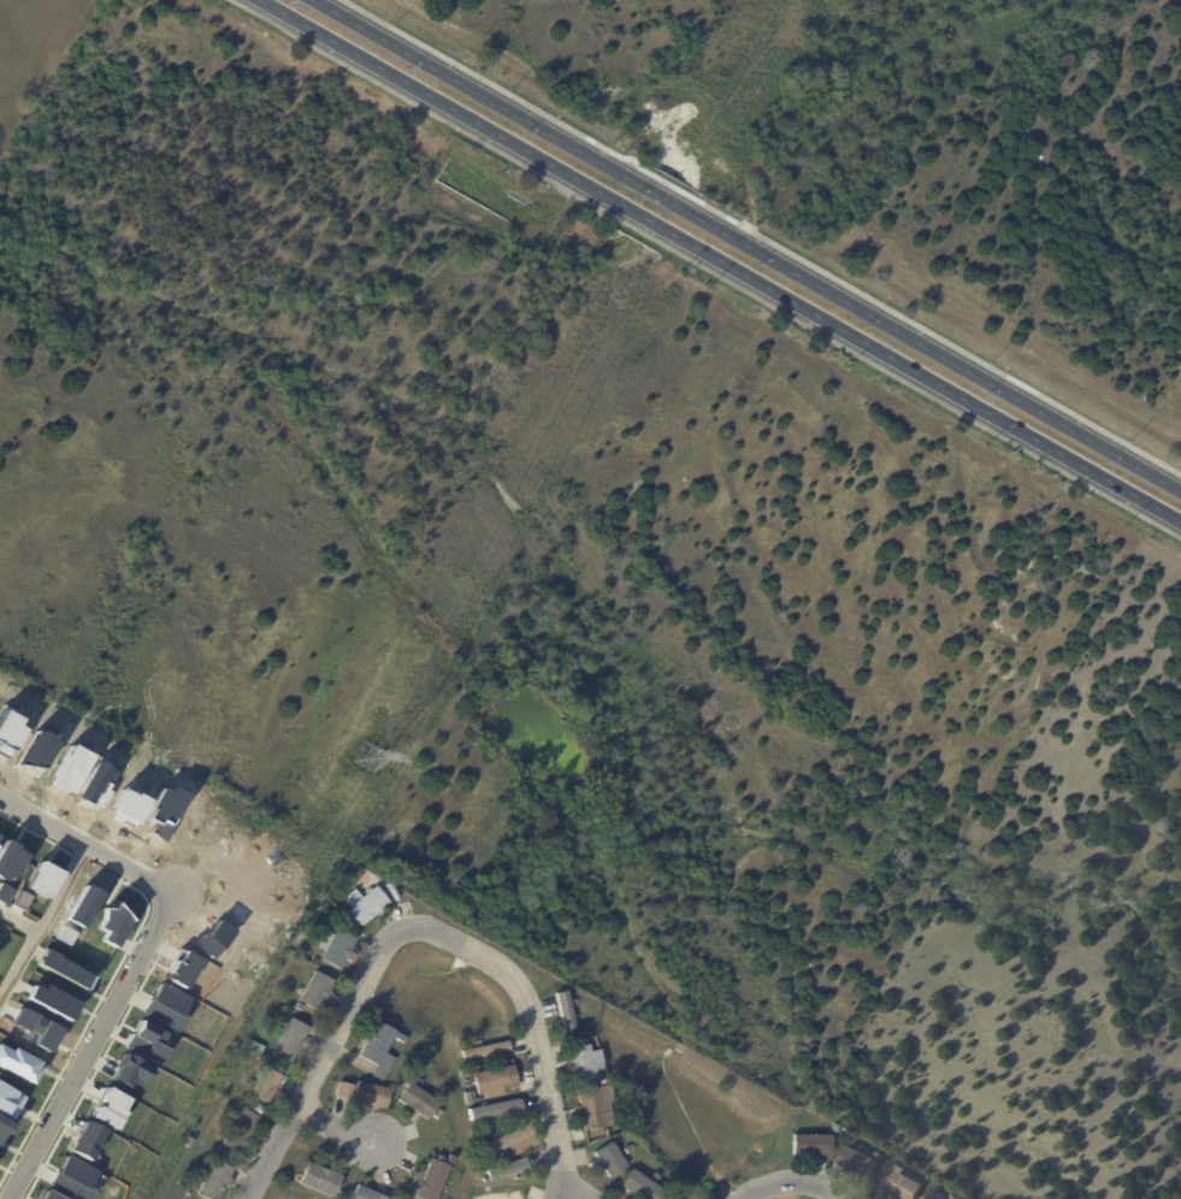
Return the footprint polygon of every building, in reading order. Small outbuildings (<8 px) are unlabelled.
[(12,883),(25,851),(0,841),(0,878),(12,883)] [(3,904),(10,889),(0,884),(0,902),(3,904)] [(382,909),(362,926),(348,909),(350,908),(343,898),(353,891),(359,899),(376,885),(390,902),(382,909)] [(394,894),(390,890),(396,885),(402,897),(396,900),(394,894)] [(353,946),(341,969),(321,958),(326,950),(318,945),(326,931),(335,934),(338,928),(358,938),(353,946)] [(318,971),(336,981),(320,1010),(308,1004),(305,1011),(297,1006),(318,971)] [(561,1014),(556,994),(567,992),(577,1032),(566,1035),(565,1028),(554,1030),(553,1023),(562,1021),(561,1014)] [(311,1029),(289,1065),(271,1055),(291,1018),(311,1029)] [(170,1036),(139,1020),(126,1046),(157,1062),(170,1036)] [(372,1075),(377,1065),(361,1056),(380,1022),(408,1038),(406,1043),(396,1038),(386,1053),(396,1058),(383,1082),(372,1076),(372,1075)] [(252,1039),(265,1045),(261,1052),(248,1046),(252,1039)] [(507,1041),(509,1052),(463,1061),(461,1051),(466,1050),(465,1045),(474,1044),(474,1047),(507,1041)] [(572,1058),(569,1049),(591,1044),(592,1051),(603,1049),(607,1067),(598,1069),(600,1076),(578,1081),(574,1067),(571,1067),(569,1061),(573,1059),(572,1058)] [(138,1087),(148,1066),(121,1053),(109,1080),(125,1087),(127,1082),(138,1087)] [(283,1075),(284,1075),(267,1105),(248,1094),(265,1065),(283,1075)] [(516,1074),(519,1086),(478,1093),(474,1073),(515,1065),(516,1074)] [(350,1101),(337,1098),(341,1082),(356,1086),(356,1081),(392,1089),(388,1110),(350,1101)] [(421,1115),(397,1100),(409,1082),(439,1101),(427,1120),(421,1115)] [(591,1136),(590,1129),(587,1130),(583,1112),(580,1114),(579,1106),(583,1105),(580,1092),(601,1087),(601,1086),(614,1083),(618,1101),(613,1103),(616,1124),(603,1127),(606,1134),(591,1138),(591,1136)] [(466,1109),(469,1121),(520,1109),(517,1098),(466,1109)] [(254,1110),(259,1103),(266,1108),(261,1115),(254,1110)] [(247,1146),(242,1154),(223,1145),(243,1108),(262,1117),(247,1146)] [(435,1116),(438,1109),(443,1112),(438,1118),(435,1116)] [(484,1145),(530,1123),(539,1145),(513,1157),(508,1147),(490,1156),(484,1145)] [(790,1136),(829,1136),(829,1156),(790,1156),(790,1136)] [(612,1140),(627,1165),(609,1177),(604,1168),(598,1173),(591,1162),(598,1157),(595,1152),(612,1140)] [(845,1170),(837,1165),(845,1146),(872,1159),(875,1152),(881,1156),(869,1181),(862,1177),(860,1182),(845,1174),(846,1170),(845,1170)] [(64,1154),(48,1185),(73,1198),(85,1198),(91,1189),(86,1186),(95,1171),(64,1154)] [(450,1165),(437,1198),(421,1198),(415,1197),(431,1158),(437,1160),(450,1165)] [(488,1170),(525,1158),(529,1169),(483,1183),(482,1180),(490,1177),(488,1170)] [(232,1169),(219,1198),(208,1198),(199,1194),(214,1159),(234,1168),(232,1169)] [(301,1181),(309,1162),(343,1176),(333,1198),(300,1182),(301,1181)] [(633,1195),(631,1198),(626,1198),(619,1194),(624,1188),(621,1187),(633,1170),(665,1191),(659,1198),(639,1198),(633,1195)] [(922,1187),(916,1198),(903,1198),(882,1188),(892,1170),(922,1187)] [(665,1176),(672,1181),(668,1187),(661,1182),(665,1176)] [(376,1193),(389,1198),(350,1198),(358,1185),(376,1193)] [(44,1190),(40,1198),(64,1198),(44,1190)] [(470,1193),(470,1198),(523,1198),(523,1191),(470,1193)] [(933,1191),(928,1198),(948,1198),(933,1191)]
